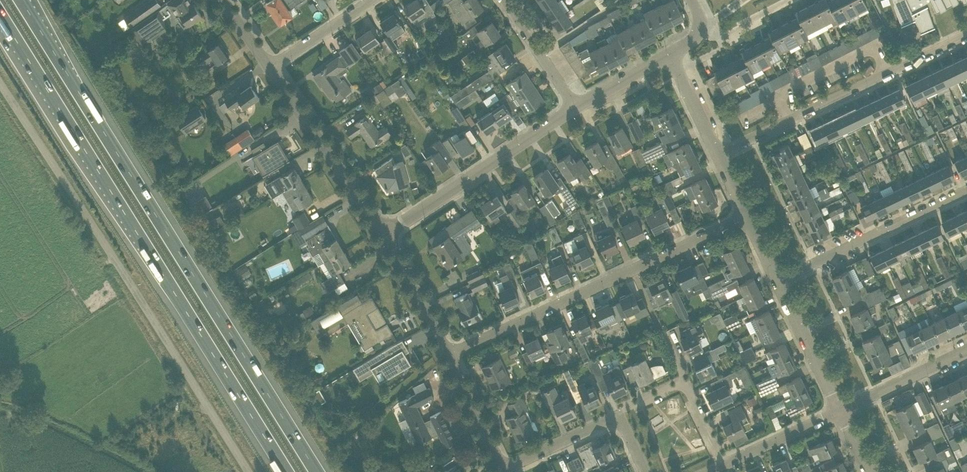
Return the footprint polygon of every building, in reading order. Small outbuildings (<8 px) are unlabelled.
[(131,25),(160,4),(157,0),(150,0),(125,17),(131,25)] [(132,29),(143,45),(170,26),(167,22),(176,15),(179,20),(185,29),(194,22),(202,17),(191,0),(174,0),(132,29)] [(266,3),(273,13),(293,0),(270,0),(266,3)] [(302,0),(293,0),(273,13),(280,24),(293,15),(289,9),(302,0)] [(414,22),(425,16),(433,28),(441,23),(433,11),(433,10),(434,10),(430,5),(429,3),(423,7),(419,0),(414,0),(404,7),(414,22)] [(430,5),(434,10),(433,10),(433,11),(443,4),(441,0),(438,0),(430,5)] [(448,1),(466,28),(477,20),(473,15),(483,8),(477,0),(466,0),(464,2),(463,0),(451,0),(448,1)] [(556,0),(539,0),(546,10),(557,2),(556,0)] [(557,2),(546,10),(552,19),(569,9),(563,0),(560,0),(557,2)] [(674,24),(674,23),(683,18),(683,19),(684,18),(674,0),(671,0),(669,1),(668,0),(662,0),(664,4),(674,24)] [(828,2),(827,0),(826,0),(821,0),(815,3),(826,23),(836,18),(828,2)] [(827,0),(828,2),(836,18),(837,21),(847,16),(839,0),(832,0),(831,0),(827,0)] [(847,16),(857,11),(851,0),(839,0),(847,16)] [(857,11),(866,6),(867,7),(864,0),(851,0),(857,11)] [(901,25),(901,26),(915,20),(921,32),(920,32),(920,33),(935,27),(934,26),(932,20),(929,13),(927,6),(928,6),(927,5),(927,6),(926,3),(931,1),(936,13),(961,0),(963,4),(966,2),(966,0),(892,0),(901,25)] [(826,23),(815,3),(815,2),(815,3),(806,8),(816,28),(826,23)] [(626,3),(619,7),(621,13),(629,9),(628,6),(626,3)] [(654,9),(664,29),(664,28),(673,23),(674,24),(664,4),(654,9)] [(798,17),(806,33),(816,28),(806,8),(805,7),(805,8),(796,13),(796,12),(795,12),(798,17)] [(564,12),(569,9),(552,19),(559,30),(571,22),(564,12)] [(607,13),(608,16),(609,19),(617,15),(614,9),(607,13)] [(644,14),(646,18),(654,33),(663,28),(664,29),(654,9),(644,14)] [(405,30),(394,13),(381,22),(388,33),(394,28),(398,35),(397,36),(403,45),(411,40),(404,31),(405,30)] [(611,21),(609,19),(608,16),(600,20),(603,25),(611,21)] [(798,42),(808,37),(806,33),(798,17),(788,22),(787,22),(788,22),(798,42)] [(636,23),(647,43),(647,42),(656,37),(656,38),(657,38),(654,33),(646,18),(636,23)] [(472,36),(478,32),(482,38),(476,42),(479,47),(500,34),(492,22),(487,25),(483,19),(474,25),(469,29),(462,34),(463,36),(465,37),(467,37),(468,38),(470,38),(471,37),(472,36)] [(591,31),(599,27),(596,22),(588,26),(589,27),(591,31)] [(778,27),(788,47),(798,42),(788,22),(778,27)] [(627,28),(637,48),(637,47),(646,43),(647,43),(636,23),(627,28)] [(877,37),(881,34),(877,26),(872,28),(877,37)] [(778,52),(788,47),(778,27),(769,32),(768,32),(770,37),(778,52)] [(616,33),(618,37),(619,37),(627,52),(636,48),(637,48),(627,28),(616,33)] [(113,29),(107,33),(111,39),(117,34),(113,29)] [(385,39),(380,42),(371,29),(370,29),(357,38),(364,49),(372,44),(376,51),(381,48),(385,55),(392,50),(385,39)] [(609,42),(619,63),(620,62),(619,62),(629,57),(629,58),(629,57),(627,52),(619,37),(618,37),(616,33),(616,32),(607,37),(609,42)] [(861,34),(857,36),(862,44),(866,42),(861,34)] [(392,50),(398,46),(390,35),(385,39),(392,50)] [(857,47),(862,44),(857,36),(852,38),(857,47)] [(760,41),(761,42),(771,62),(781,57),(778,52),(770,37),(761,42),(761,41),(760,41)] [(572,45),(569,40),(559,47),(562,52),(572,45)] [(197,69),(202,65),(213,58),(217,64),(229,56),(220,42),(191,61),(197,69)] [(337,100),(352,89),(344,77),(341,79),(337,74),(347,67),(346,66),(348,64),(349,65),(361,56),(357,51),(352,42),(340,51),(342,54),(327,65),(328,66),(314,76),(318,82),(320,81),(330,96),(333,94),(337,100)] [(610,68),(610,67),(619,62),(619,63),(609,42),(599,47),(610,68)] [(761,67),(771,62),(761,42),(751,47),(751,46),(750,46),(751,47),(761,67)] [(494,51),(487,56),(492,62),(496,68),(514,56),(514,55),(513,55),(506,44),(506,43),(494,51)] [(842,44),(837,46),(842,55),(846,52),(842,44)] [(575,51),(574,49),(572,45),(562,52),(566,57),(575,51)] [(842,55),(837,46),(833,48),(837,57),(842,55)] [(578,55),(578,56),(582,61),(585,66),(589,73),(597,69),(600,73),(600,72),(609,67),(609,68),(610,68),(599,47),(589,52),(587,48),(579,52),(580,54),(578,55)] [(743,56),(751,72),(761,67),(751,47),(741,52),(741,51),(743,56)] [(473,49),(462,57),(466,63),(477,55),(473,49)] [(578,56),(578,55),(575,51),(566,57),(569,62),(578,56)] [(828,51),(818,56),(822,65),(826,62),(832,59),(828,51)] [(816,53),(806,58),(812,70),(818,67),(822,65),(818,56),(816,53)] [(572,67),(582,61),(578,56),(569,62),(572,67)] [(753,76),(751,72),(743,56),(734,61),(733,61),(743,81),(753,76)] [(958,78),(966,74),(966,69),(962,59),(951,64),(958,78)] [(585,66),(582,61),(572,67),(576,72),(585,66)] [(723,66),(724,67),(733,86),(743,81),(733,61),(724,66),(723,66)] [(802,75),(807,73),(802,64),(798,66),(802,75)] [(951,64),(940,69),(947,83),(958,78),(951,64)] [(576,72),(580,78),(589,73),(585,66),(576,72)] [(802,75),(798,66),(794,68),(798,77),(802,75)] [(724,67),(714,71),(713,71),(715,75),(705,80),(714,96),(723,91),(724,91),(733,86),(724,67)] [(949,89),(947,83),(940,69),(929,75),(936,88),(938,94),(949,89)] [(511,90),(505,94),(506,95),(508,99),(516,110),(522,106),(526,112),(544,100),(529,78),(525,71),(516,77),(506,83),(511,90)] [(783,74),(778,76),(783,85),(787,83),(783,74)] [(399,79),(406,90),(410,87),(402,75),(398,78),(399,79)] [(936,88),(929,75),(918,80),(924,94),(936,88)] [(468,94),(476,88),(484,83),(479,76),(451,96),(455,102),(468,94)] [(783,85),(778,76),(774,78),(778,87),(783,85)] [(391,83),(391,84),(399,96),(407,91),(406,90),(399,79),(391,83)] [(913,99),(924,94),(918,80),(906,85),(913,99)] [(372,95),(375,93),(383,88),(379,83),(369,90),(372,95)] [(245,107),(251,103),(259,97),(251,86),(241,93),(239,91),(231,97),(226,101),(231,108),(241,101),(245,107)] [(476,88),(468,94),(472,99),(479,94),(476,88)] [(384,89),(376,94),(384,106),(392,101),(384,89)] [(755,91),(750,94),(751,95),(756,104),(761,102),(766,99),(763,95),(760,89),(755,91)] [(899,89),(888,94),(894,106),(905,101),(899,89)] [(484,98),(488,105),(500,99),(496,92),(484,98)] [(877,99),(883,111),(894,106),(888,94),(877,99)] [(491,111),(499,124),(512,115),(511,113),(516,110),(508,99),(506,95),(488,107),(491,111)] [(746,98),(741,100),(746,109),(750,107),(746,98)] [(866,104),(872,117),(883,111),(877,99),(866,104)] [(740,112),(736,103),(731,106),(736,115),(740,112)] [(954,106),(957,112),(963,110),(960,103),(954,106)] [(182,130),(183,132),(205,118),(197,104),(175,118),(177,122),(182,130)] [(855,110),(861,122),(872,117),(866,104),(855,110)] [(443,141),(452,155),(459,150),(462,155),(474,147),(471,143),(478,139),(470,126),(457,105),(450,110),(463,131),(459,134),(456,132),(443,141)] [(654,130),(677,119),(672,107),(658,114),(652,117),(654,130)] [(850,127),(861,122),(855,110),(844,115),(850,127)] [(966,116),(963,110),(957,112),(961,119),(966,116)] [(486,133),(499,124),(491,111),(477,120),(486,133)] [(940,120),(937,114),(932,116),(935,123),(940,120)] [(371,146),(382,138),(384,140),(391,136),(385,127),(378,131),(367,115),(355,123),(356,124),(347,131),(351,137),(361,131),(371,146)] [(833,120),(839,132),(850,127),(844,115),(833,120)] [(644,135),(640,127),(636,118),(627,122),(632,131),(635,139),(644,135)] [(683,131),(677,119),(654,130),(663,140),(669,137),(669,138),(683,131)] [(828,137),(839,132),(833,120),(822,125),(828,137)] [(940,120),(935,123),(938,130),(944,127),(940,120)] [(899,124),(904,134),(909,131),(904,121),(899,124)] [(817,143),(828,137),(822,125),(811,131),(817,143)] [(952,138),(957,136),(952,126),(947,128),(952,138)] [(609,134),(608,134),(613,143),(609,145),(615,154),(618,152),(632,145),(627,136),(622,127),(615,131),(609,134)] [(248,130),(236,138),(242,148),(255,140),(248,130)] [(914,141),(909,131),(904,134),(909,144),(914,141)] [(811,145),(809,142),(805,132),(797,136),(804,149),(811,145)] [(882,144),(887,142),(882,132),(877,134),(882,144)] [(230,156),(242,148),(236,138),(223,146),(230,156)] [(432,154),(426,158),(430,165),(436,173),(448,164),(446,162),(452,158),(448,152),(442,143),(439,139),(430,146),(428,147),(432,154)] [(925,139),(920,142),(924,151),(930,149),(925,139)] [(251,149),(255,155),(253,156),(256,162),(261,160),(265,166),(260,169),(263,174),(263,175),(290,160),(289,159),(278,141),(267,147),(264,142),(251,149)] [(598,141),(585,148),(590,157),(592,161),(595,165),(601,162),(610,168),(612,167),(618,177),(624,174),(613,155),(608,158),(603,149),(598,141)] [(669,152),(671,157),(674,164),(680,161),(694,154),(688,142),(669,152)] [(855,145),(860,155),(865,152),(860,142),(855,145)] [(892,152),(887,142),(882,144),(887,154),(892,152)] [(779,165),(786,162),(785,158),(793,154),(788,143),(779,148),(781,151),(777,153),(770,156),(773,162),(776,160),(779,165)] [(654,145),(641,151),(644,157),(657,150),(654,145)] [(647,164),(647,162),(644,157),(641,151),(640,148),(633,151),(640,167),(647,164)] [(898,152),(903,162),(908,159),(903,149),(898,152)] [(924,151),(929,161),(934,159),(930,149),(924,151)] [(657,150),(644,157),(647,162),(660,156),(657,150)] [(865,152),(860,155),(865,165),(870,162),(865,152)] [(570,153),(557,161),(563,170),(569,179),(569,178),(573,184),(591,173),(589,170),(584,162),(581,157),(575,161),(570,153)] [(838,165),(844,163),(839,153),(834,155),(838,165)] [(700,166),(694,154),(680,161),(674,164),(677,170),(680,176),(691,171),(700,166)] [(791,173),(790,169),(798,165),(793,154),(785,158),(786,162),(779,165),(775,167),(778,172),(782,171),(784,176),(791,173)] [(966,171),(966,157),(966,156),(955,162),(961,174),(966,171)] [(393,157),(375,169),(376,169),(379,174),(377,175),(387,190),(388,190),(400,187),(409,184),(407,174),(403,161),(394,164),(392,158),(393,157)] [(908,159),(903,162),(908,172),(913,169),(908,159)] [(886,170),(882,160),(876,162),(881,172),(886,170)] [(844,163),(838,165),(843,175),(848,173),(844,163)] [(789,187),(797,183),(795,180),(803,176),(798,165),(790,169),(791,173),(784,176),(780,178),(783,183),(787,181),(789,187)] [(937,170),(943,183),(954,177),(948,165),(937,170)] [(279,192),(282,191),(302,179),(294,167),(272,180),(279,192)] [(558,185),(553,176),(547,168),(534,177),(545,193),(558,185)] [(855,173),(860,183),(862,182),(862,181),(865,180),(860,170),(855,173)] [(891,180),(886,170),(881,172),(886,182),(891,180)] [(926,176),(932,188),(943,183),(937,170),(926,176)] [(794,198),(802,194),(800,191),(809,187),(803,176),(795,180),(797,183),(789,187),(785,189),(788,194),(792,192),(794,198)] [(932,188),(926,176),(915,181),(921,193),(932,188)] [(697,196),(711,189),(705,177),(685,187),(688,192),(694,190),(697,196)] [(313,199),(302,179),(282,191),(294,211),(313,199)] [(660,192),(673,186),(671,180),(658,186),(660,192)] [(862,182),(860,183),(864,192),(869,190),(865,180),(862,181),(862,182)] [(921,193),(915,181),(904,186),(910,198),(921,193)] [(509,198),(517,210),(522,207),(534,199),(524,184),(512,192),(514,195),(509,198)] [(577,200),(567,186),(560,190),(570,205),(564,209),(568,214),(580,206),(577,200)] [(673,186),(660,192),(661,193),(663,197),(676,191),(673,186)] [(894,191),(899,203),(910,198),(904,186),(894,191)] [(807,205),(805,202),(814,198),(809,187),(800,191),(802,194),(794,198),(791,199),(793,205),(797,203),(800,209),(807,205)] [(820,195),(828,191),(826,187),(818,191),(820,195)] [(717,202),(711,189),(697,196),(700,203),(694,206),(697,211),(703,208),(717,202)] [(847,193),(852,204),(859,200),(854,190),(847,193)] [(828,191),(820,195),(822,199),(830,195),(828,191)] [(883,196),(889,208),(899,203),(894,191),(883,196)] [(669,211),(669,209),(663,197),(661,193),(655,195),(661,208),(647,214),(655,232),(660,229),(659,227),(667,224),(668,226),(669,225),(668,223),(664,214),(669,211)] [(878,214),(872,201),(868,193),(863,196),(867,204),(861,207),(867,219),(878,214)] [(607,194),(602,196),(607,208),(612,205),(607,194)] [(505,207),(503,204),(497,196),(493,199),(492,197),(491,198),(491,199),(482,205),(482,204),(481,205),(487,213),(490,217),(486,219),(490,225),(493,224),(498,220),(500,219),(498,217),(497,215),(505,209),(504,207),(505,207)] [(601,211),(607,208),(602,196),(596,199),(597,201),(596,201),(601,211)] [(883,196),(872,201),(878,214),(889,208),(883,196)] [(800,209),(796,210),(798,216),(802,214),(805,219),(812,216),(810,213),(819,209),(817,204),(815,201),(814,198),(805,202),(807,205),(800,209)] [(552,199),(545,204),(554,217),(556,215),(561,212),(552,199)] [(550,225),(556,221),(554,217),(545,204),(539,208),(550,225)] [(645,222),(637,204),(631,207),(636,219),(622,225),(630,243),(636,241),(635,239),(644,235),(639,225),(645,222)] [(669,209),(669,211),(670,211),(675,223),(681,220),(675,207),(669,209)] [(839,212),(837,208),(828,212),(830,216),(839,212)] [(517,228),(524,223),(514,209),(507,214),(517,228)] [(810,230),(817,227),(816,223),(824,219),(819,209),(810,213),(812,216),(805,219),(801,221),(804,227),(807,225),(810,230)] [(578,210),(571,213),(578,228),(585,225),(578,210)] [(293,218),(299,229),(310,222),(304,211),(295,216),(293,218)] [(445,257),(450,264),(470,250),(463,240),(466,238),(462,233),(472,226),(473,226),(474,229),(481,224),(472,211),(466,215),(465,215),(462,218),(462,217),(461,218),(452,224),(451,224),(452,225),(431,239),(431,238),(430,239),(443,257),(442,258),(443,259),(445,257)] [(953,216),(959,229),(966,225),(966,217),(964,211),(953,216)] [(839,212),(830,216),(832,221),(841,217),(839,212)] [(324,261),(343,250),(322,214),(310,222),(299,229),(309,246),(307,247),(312,256),(318,252),(324,261)] [(220,215),(207,222),(211,229),(224,222),(220,215)] [(948,234),(959,229),(953,216),(942,222),(948,234)] [(829,230),(824,219),(816,223),(817,227),(810,230),(806,232),(809,237),(813,236),(815,242),(823,238),(821,234),(829,230)] [(528,227),(532,234),(537,230),(533,224),(528,227)] [(937,224),(925,230),(931,242),(942,236),(937,224)] [(561,240),(557,231),(554,225),(548,228),(554,243),(561,240)] [(600,230),(595,233),(597,239),(605,255),(618,249),(612,236),(613,235),(609,226),(600,230)] [(915,235),(920,247),(931,242),(925,230),(915,235)] [(582,233),(573,237),(575,242),(578,248),(572,250),(580,266),(593,261),(587,248),(588,247),(587,243),(584,238),(582,233)] [(920,247),(915,235),(904,240),(909,252),(920,247)] [(893,245),(902,265),(907,262),(903,255),(909,252),(904,240),(893,245)] [(538,257),(531,241),(524,244),(531,260),(538,257)] [(729,263),(743,256),(738,245),(738,244),(719,253),(722,259),(726,257),(729,263)] [(902,265),(893,245),(882,250),(888,263),(890,268),(901,263),(902,265)] [(351,262),(343,250),(324,261),(332,275),(324,280),(323,279),(322,279),(320,280),(320,283),(322,284),(323,283),(328,292),(345,282),(338,270),(351,262)] [(882,250),(871,256),(876,268),(878,272),(883,270),(884,272),(890,268),(888,263),(882,250)] [(566,264),(561,253),(552,257),(555,264),(549,267),(554,277),(552,278),(553,279),(555,278),(557,283),(570,277),(564,265),(566,264)] [(730,276),(739,272),(749,267),(748,267),(743,256),(729,263),(731,268),(727,270),(730,275),(730,276)] [(941,268),(946,266),(941,256),(936,258),(941,268)] [(861,260),(863,263),(869,275),(874,273),(868,260),(867,257),(861,260)] [(540,261),(520,271),(529,289),(527,289),(528,291),(529,290),(532,295),(545,289),(539,276),(540,276),(538,272),(544,269),(540,261)] [(708,273),(703,261),(697,264),(703,275),(708,273)] [(511,278),(516,276),(510,262),(503,265),(509,279),(511,278)] [(246,263),(234,270),(240,281),(252,275),(246,263)] [(697,279),(691,265),(676,271),(683,286),(691,282),(694,290),(701,287),(706,297),(711,294),(703,276),(697,279)] [(950,275),(946,266),(941,268),(945,278),(950,275)] [(919,278),(924,276),(919,267),(914,269),(919,278)] [(481,269),(467,276),(470,282),(484,276),(481,269)] [(854,283),(852,279),(851,275),(853,274),(851,270),(849,271),(848,270),(832,277),(838,290),(854,283)] [(710,291),(722,286),(732,281),(730,276),(730,275),(720,280),(707,286),(710,291)] [(897,276),(892,279),(897,289),(902,286),(901,285),(897,276)] [(911,284),(915,292),(928,286),(924,276),(919,278),(920,280),(911,284)] [(943,282),(945,287),(952,283),(953,286),(959,283),(956,276),(943,282)] [(483,277),(470,283),(474,291),(487,284),(483,277)] [(663,277),(649,284),(656,297),(650,300),(654,308),(660,305),(667,302),(666,301),(672,298),(675,304),(683,320),(689,316),(690,316),(682,300),(677,289),(670,292),(667,286),(663,277)] [(722,286),(725,291),(725,292),(735,287),(738,292),(742,290),(745,296),(758,289),(753,278),(754,278),(753,277),(739,284),(738,282),(738,281),(737,279),(722,286)] [(515,287),(511,278),(509,279),(502,282),(505,288),(499,291),(503,300),(502,301),(502,302),(504,302),(506,307),(519,301),(513,288),(515,287)] [(910,281),(901,285),(902,286),(906,296),(915,292),(911,284),(910,281)] [(932,293),(945,287),(943,282),(930,288),(932,293)] [(883,292),(881,286),(870,292),(869,291),(867,291),(864,286),(857,289),(854,283),(838,290),(845,303),(860,296),(863,302),(883,292)] [(725,291),(722,286),(710,291),(713,297),(725,292),(725,291)] [(902,286),(897,289),(901,299),(906,296),(902,286)] [(918,294),(920,299),(932,293),(930,288),(918,294)] [(764,300),(758,289),(745,296),(747,301),(743,303),(746,309),(764,300)] [(621,315),(622,317),(627,314),(627,315),(634,312),(637,318),(649,312),(643,300),(638,302),(633,292),(619,298),(621,301),(616,304),(620,313),(621,315)] [(886,298),(883,292),(863,302),(866,308),(851,316),(857,329),(872,321),(869,314),(876,311),(873,306),(876,305),(875,304),(886,298)] [(465,294),(456,298),(462,311),(458,313),(464,325),(465,325),(481,317),(482,316),(478,307),(477,305),(473,306),(467,293),(465,294)] [(357,294),(311,321),(320,336),(326,332),(327,334),(349,321),(360,341),(360,342),(364,349),(372,345),(372,344),(392,332),(387,323),(384,325),(374,307),(377,306),(371,297),(362,303),(357,294)] [(911,303),(920,299),(918,294),(909,298),(911,303)] [(622,317),(621,315),(620,313),(616,304),(610,306),(608,303),(602,306),(601,304),(595,307),(596,308),(595,309),(599,318),(594,320),(600,332),(611,328),(609,324),(622,318),(622,317)] [(899,317),(893,306),(888,308),(893,320),(899,317)] [(956,311),(964,327),(966,325),(966,306),(956,311)] [(756,330),(774,322),(769,311),(769,310),(750,319),(753,325),(756,330)] [(964,327),(956,311),(944,317),(951,333),(964,327)] [(723,319),(726,325),(738,319),(736,313),(723,319)] [(592,330),(589,323),(584,314),(571,320),(576,329),(582,342),(588,340),(586,337),(585,334),(592,330)] [(944,317),(931,323),(939,339),(951,333),(944,317)] [(738,319),(726,325),(729,330),(741,325),(738,319)] [(890,321),(879,326),(881,332),(893,326),(890,321)] [(693,324),(688,327),(683,329),(686,336),(681,338),(688,353),(701,346),(698,338),(705,335),(698,322),(693,324)] [(779,333),(774,322),(756,330),(759,336),(761,342),(780,333),(779,333)] [(926,345),(919,329),(916,323),(903,329),(913,351),(926,345)] [(919,329),(926,345),(939,339),(931,323),(919,329)] [(551,339),(545,341),(548,346),(552,355),(555,362),(567,357),(562,346),(569,342),(568,341),(564,331),(563,329),(563,330),(561,325),(547,331),(551,339)] [(869,354),(885,347),(879,334),(863,341),(869,354)] [(544,352),(537,336),(536,336),(537,337),(525,343),(525,342),(524,342),(529,352),(523,355),(522,353),(528,366),(535,363),(533,358),(544,352)] [(911,365),(899,340),(893,343),(905,368),(911,365)] [(402,349),(398,342),(353,369),(360,380),(374,372),(380,382),(411,364),(405,354),(409,351),(406,346),(406,347),(402,349)] [(706,351),(700,354),(691,359),(701,380),(716,373),(711,361),(720,357),(718,353),(726,348),(724,343),(706,352),(706,351)] [(773,356),(776,361),(790,355),(785,344),(785,343),(766,352),(769,358),(773,356)] [(577,347),(584,362),(590,359),(588,355),(583,345),(577,347)] [(754,352),(751,346),(739,352),(742,358),(754,352)] [(891,359),(885,347),(869,354),(875,367),(891,359)] [(754,352),(742,358),(744,363),(757,357),(754,352)] [(795,366),(790,355),(776,361),(778,366),(770,371),(772,375),(773,377),(774,376),(796,366),(795,365),(795,366)] [(510,381),(504,367),(499,358),(482,366),(487,376),(488,375),(494,389),(510,381)] [(593,358),(590,359),(584,362),(582,363),(583,365),(587,363),(588,367),(591,366),(597,380),(605,377),(613,396),(626,390),(623,382),(626,381),(618,365),(607,370),(608,371),(604,373),(601,367),(598,368),(593,358)] [(644,358),(623,368),(629,381),(637,377),(640,383),(653,377),(665,372),(665,371),(669,370),(667,366),(664,366),(663,364),(661,364),(658,364),(655,364),(653,365),(651,366),(648,367),(644,358)] [(573,380),(568,369),(562,372),(564,376),(572,393),(579,390),(584,399),(588,408),(601,402),(597,393),(593,386),(586,389),(583,383),(578,385),(575,379),(573,380)] [(714,407),(732,398),(727,388),(733,385),(727,374),(711,382),(714,390),(707,393),(714,407)] [(958,378),(965,394),(966,394),(966,374),(958,378)] [(757,390),(777,381),(774,376),(773,377),(772,375),(754,384),(757,390)] [(787,396),(806,388),(800,377),(801,377),(800,376),(779,386),(778,387),(778,388),(781,393),(783,392),(785,397),(787,396)] [(965,394),(958,378),(945,384),(953,400),(965,394)] [(778,387),(779,386),(777,381),(757,390),(760,396),(769,392),(778,388),(778,387)] [(945,384),(932,391),(940,406),(946,403),(950,411),(956,408),(953,400),(945,384)] [(418,444),(439,434),(445,447),(455,442),(441,411),(430,416),(432,420),(425,424),(417,406),(434,397),(429,387),(398,402),(414,435),(418,444)] [(555,387),(542,393),(545,399),(549,409),(552,414),(558,412),(561,420),(576,413),(571,404),(567,396),(561,400),(555,387)] [(319,388),(312,393),(318,404),(326,400),(319,388)] [(785,397),(781,399),(790,416),(806,408),(803,403),(811,399),(811,398),(811,399),(806,388),(787,396),(785,397)] [(923,391),(915,395),(924,412),(932,408),(923,391)] [(513,414),(507,418),(511,427),(512,427),(519,440),(535,432),(538,431),(538,429),(535,421),(533,420),(531,421),(526,411),(528,410),(521,397),(517,399),(508,403),(513,414)] [(902,423),(918,416),(912,403),(896,410),(902,423)] [(776,416),(772,407),(771,404),(765,407),(771,419),(776,416)] [(749,421),(741,405),(728,411),(732,420),(723,425),(729,439),(745,431),(742,424),(749,421)] [(902,423),(908,436),(924,428),(918,416),(902,423)] [(948,437),(966,428),(964,424),(962,419),(950,426),(948,423),(943,425),(948,437)] [(929,433),(940,428),(938,422),(926,428),(929,433)] [(929,433),(932,439),(943,433),(940,428),(929,433)] [(821,457),(836,450),(830,438),(809,448),(811,454),(818,451),(821,457)] [(352,440),(344,445),(351,456),(359,451),(352,440)] [(946,457),(942,449),(935,453),(929,440),(914,447),(920,460),(925,458),(929,465),(941,459),(946,457)] [(599,463),(607,459),(607,458),(615,454),(609,441),(592,449),(599,463)] [(946,457),(941,459),(944,465),(955,460),(953,454),(946,457)] [(578,456),(572,459),(578,471),(584,468),(578,456)] [(841,461),(836,463),(834,457),(819,465),(822,471),(846,471),(841,461)] [(796,466),(796,465),(790,467),(786,458),(773,464),(777,471),(799,471),(796,466)] [(572,459),(567,462),(572,471),(577,471),(578,471),(572,459)] [(796,466),(799,471),(803,471),(811,468),(808,461),(796,466)] [(439,471),(465,471),(464,471),(464,470),(463,470),(460,462),(451,467),(439,471)]
